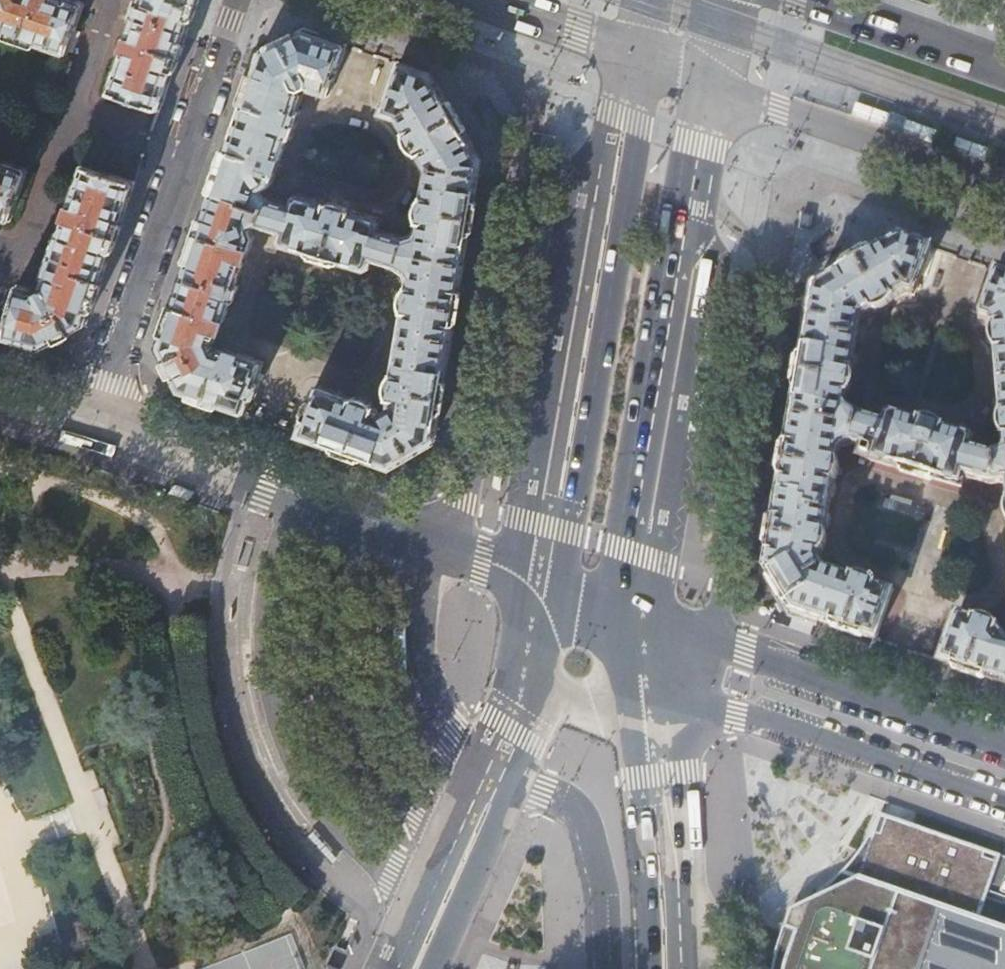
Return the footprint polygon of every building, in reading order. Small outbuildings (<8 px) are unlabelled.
[(64,54),(67,53),(84,5),(83,3),(73,0),(0,0),(0,32),(64,54)] [(159,111),(172,74),(198,0),(137,0),(136,1),(132,14),(132,17),(133,17),(108,91),(109,93),(159,111)] [(981,13),(966,8),(963,15),(978,20),(981,13)] [(475,196),(482,159),(479,154),(474,147),(430,73),(399,62),(383,111),(396,116),(406,133),(407,140),(409,146),(414,150),(418,152),(428,168),(424,197),(419,202),(418,206),(418,212),(420,218),(419,228),(415,233),(405,237),(381,230),(383,223),(381,218),(349,209),(347,206),(343,203),(340,202),(333,201),(327,203),(297,194),(293,196),(290,203),(267,197),(263,191),(272,184),(287,139),(289,140),(291,138),(301,111),(300,109),(298,109),(303,93),(301,89),(307,86),(309,90),(327,96),(329,95),(347,44),(304,29),(259,51),(253,70),(235,123),(198,232),(166,324),(159,346),(180,391),(196,397),(245,414),(251,398),(252,399),(254,398),(260,383),(258,380),(264,363),(263,362),(231,351),(226,352),(219,349),(215,350),(212,343),(215,341),(218,332),(221,331),(232,301),(234,302),(236,300),(241,286),(239,284),(238,283),(254,236),(249,228),(257,225),(282,233),(280,240),(283,245),(366,269),(371,266),(373,259),(396,266),(407,274),(410,279),(408,288),(404,293),(402,297),(403,305),(404,308),(393,374),(390,378),(387,384),(387,387),(389,395),(388,403),(390,407),(384,411),(381,407),(375,405),(371,400),(367,397),(363,396),(354,397),(318,385),(300,434),(369,459),(385,464),(390,466),(433,441),(439,410),(452,334),(464,260),(475,196)] [(893,115),(857,103),(853,116),(888,128),(893,115)] [(901,134),(936,146),(941,133),(906,120),(901,134)] [(950,151),(986,163),(990,150),(955,137),(950,151)] [(8,221),(11,220),(27,171),(26,169),(0,160),(0,218),(8,221)] [(26,344),(42,348),(86,325),(94,302),(122,220),(135,182),(85,164),(83,165),(60,230),(59,231),(43,274),(45,276),(42,284),(43,288),(37,292),(33,288),(20,285),(18,286),(3,337),(26,344)] [(813,216),(803,214),(800,230),(811,232),(813,216)] [(901,236),(887,244),(858,261),(813,287),(800,367),(783,467),(772,531),(770,543),(768,558),(766,568),(780,591),(792,611),(876,639),(892,590),(875,584),(872,579),(865,576),(858,576),(854,577),(825,567),(820,560),(822,553),(826,548),(828,544),(828,535),(826,529),(833,481),(838,476),(840,470),(840,463),(838,458),(839,449),(846,445),(854,445),(864,448),(861,458),(962,487),(965,477),(990,484),(1004,484),(1004,272),(996,269),(979,318),(990,321),(995,328),(993,334),(992,339),(993,344),(996,349),(1001,417),(999,428),(1000,432),(1003,435),(1004,445),(1002,450),(994,454),(973,448),(976,440),(973,435),(943,427),(940,423),(933,420),(927,419),(921,421),(891,412),(886,415),(884,421),(859,414),(850,409),(846,405),(848,395),(851,391),(854,383),(854,376),(852,371),(860,319),(879,311),(886,310),(890,307),(891,304),(892,299),(906,293),(914,296),(931,246),(916,241),(901,236)] [(766,568),(768,558),(760,557),(758,570),(773,595),(780,591),(766,568)] [(999,626),(997,626),(991,620),(985,618),(980,618),(976,619),(958,613),(941,662),(1004,684),(1004,635),(999,626)] [(980,917),(1001,854),(881,814),(858,877),(807,901),(810,907),(802,911),(782,968),(1004,968),(1004,926),(980,917)]
